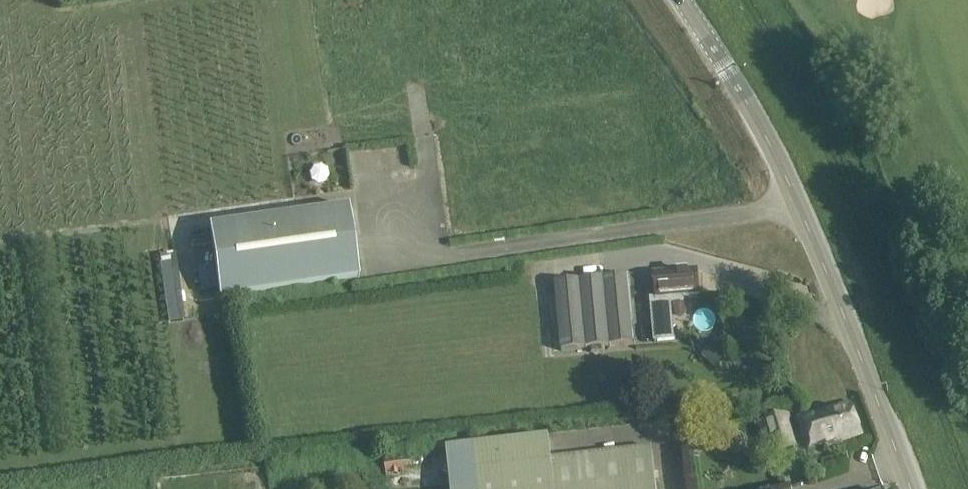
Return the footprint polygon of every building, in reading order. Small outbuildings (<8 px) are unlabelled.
[(349,206),(209,225),(219,299),(359,280),(349,206)] [(657,298),(652,299),(650,299),(654,342),(675,341),(672,303),(685,302),(684,295),(699,294),(696,269),(654,274),(657,298)] [(561,352),(636,344),(629,276),(554,283),(561,352)] [(800,420),(806,437),(810,451),(863,434),(852,402),(800,420)] [(790,414),(758,423),(764,442),(770,441),(774,455),(797,448),(791,427),(794,426),(790,414)] [(692,426),(682,427),(685,449),(694,448),(692,426)] [(551,458),(549,436),(446,448),(450,488),(657,488),(651,447),(551,458)] [(386,476),(405,473),(405,468),(413,467),(412,454),(384,458),(386,476)]
